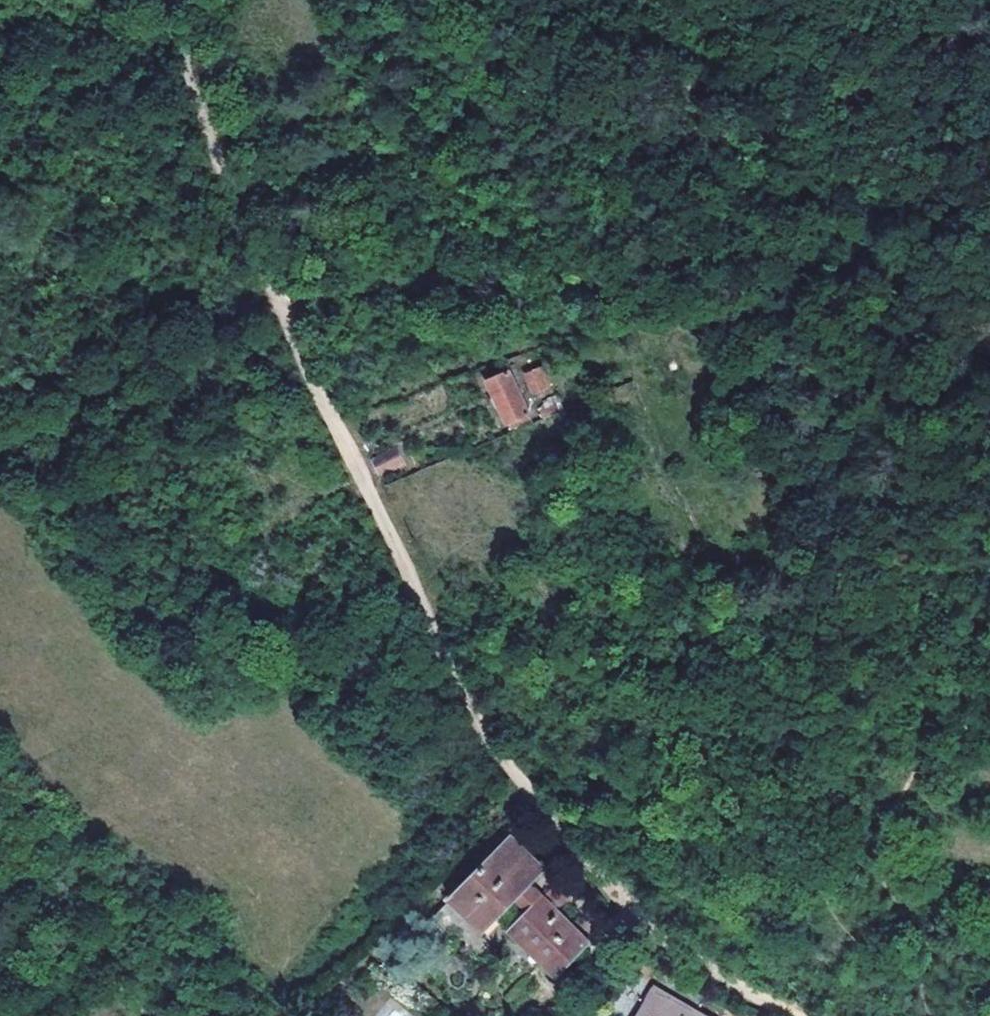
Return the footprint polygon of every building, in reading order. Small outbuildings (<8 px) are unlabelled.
[(527,364),(497,378),(513,415),(542,402),(527,364)] [(375,472),(402,468),(400,449),(372,453),(375,472)] [(585,939),(524,881),(537,866),(506,836),(449,901),(494,942),(513,923),(559,965),(585,939)] [(540,876),(533,885),(559,906),(566,897),(540,876)] [(653,983),(634,1015),(710,1015),(653,983)]
